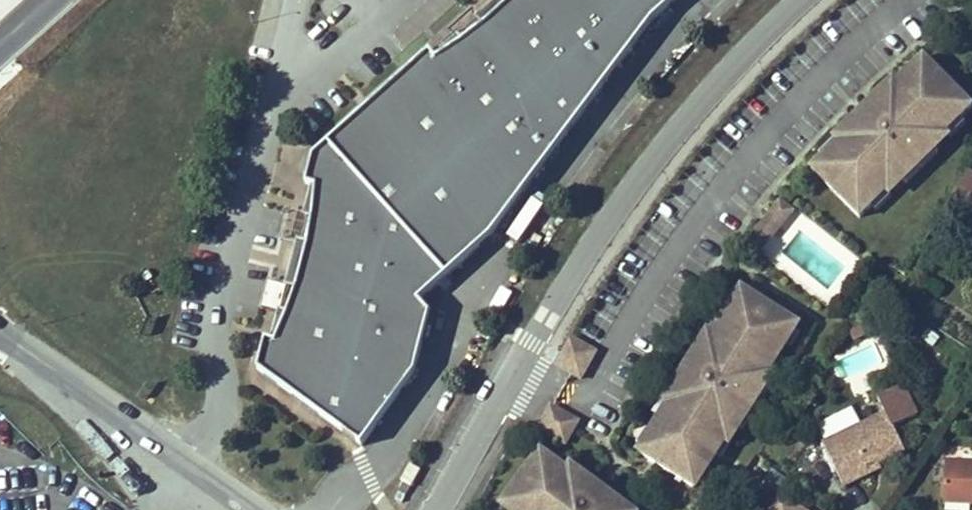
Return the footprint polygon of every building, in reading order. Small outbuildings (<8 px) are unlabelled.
[(429,46),(310,152),(307,177),(318,185),(291,279),(276,335),(253,364),(360,447),(408,369),(418,291),(493,230),(642,20),(665,0),(479,0),(429,46)] [(928,52),(917,63),(918,66),(904,80),(899,75),(878,96),(880,98),(852,126),(850,124),(839,135),(843,139),(829,153),(827,152),(815,163),(864,212),(876,201),(874,199),(888,185),(892,189),(907,175),(939,144),(953,130),(949,125),(963,111),(965,113),(971,106),(971,96),(928,52)] [(914,61),(899,75),(904,80),(918,66),(917,63),(914,61)] [(875,92),(846,120),(850,124),(852,126),(880,98),(878,96),(875,92)] [(967,115),(963,111),(949,125),(953,130),(967,115)] [(843,139),(839,135),(825,149),(827,152),(829,153),(843,139)] [(939,144),(907,175),(912,181),(944,149),(939,144)] [(950,195),(971,208),(971,174),(966,170),(956,186),(950,195)] [(888,185),(874,199),(878,203),(892,189),(888,185)] [(783,223),(771,213),(764,222),(775,232),(783,223)] [(766,244),(775,232),(764,222),(754,234),(766,244)] [(747,284),(727,317),(730,319),(721,332),(716,329),(700,353),(703,355),(682,388),(680,386),(670,401),(676,404),(667,417),(665,416),(664,416),(644,448),(698,482),(719,449),(716,448),(724,435),(729,437),(740,421),(764,383),(775,366),(770,363),(778,349),(781,351),(802,318),(747,284)] [(721,332),(730,319),(727,317),(724,316),(716,329),(721,332)] [(600,347),(574,332),(559,359),(585,374),(600,347)] [(781,351),(778,349),(770,363),(775,366),(783,352),(781,351)] [(680,386),(682,388),(703,355),(700,353),(696,351),(675,383),(680,386)] [(771,387),(764,383),(740,421),(747,425),(771,387)] [(923,410),(909,383),(882,397),(890,412),(896,424),(923,410)] [(665,416),(667,417),(676,404),(670,401),(662,414),(664,416),(665,416)] [(582,417),(555,402),(543,424),(570,439),(582,417)] [(827,444),(849,487),(878,472),(875,467),(909,449),(896,424),(890,412),(827,444)] [(724,435),(716,448),(719,449),(721,451),(729,437),(724,435)] [(614,500),(612,502),(580,479),(581,477),(569,467),(565,472),(553,462),(556,458),(543,448),(506,499),(519,508),(523,503),(532,509),(627,509),(614,500)] [(565,472),(569,467),(556,458),(553,462),(565,472)] [(406,477),(415,482),(425,466),(415,460),(406,477)] [(946,495),(971,496),(971,462),(948,461),(946,495)] [(581,477),(580,479),(612,502),(614,500),(617,496),(584,472),(581,477)] [(946,495),(946,502),(971,503),(971,496),(946,495)] [(782,496),(772,509),(802,509),(782,496)]
